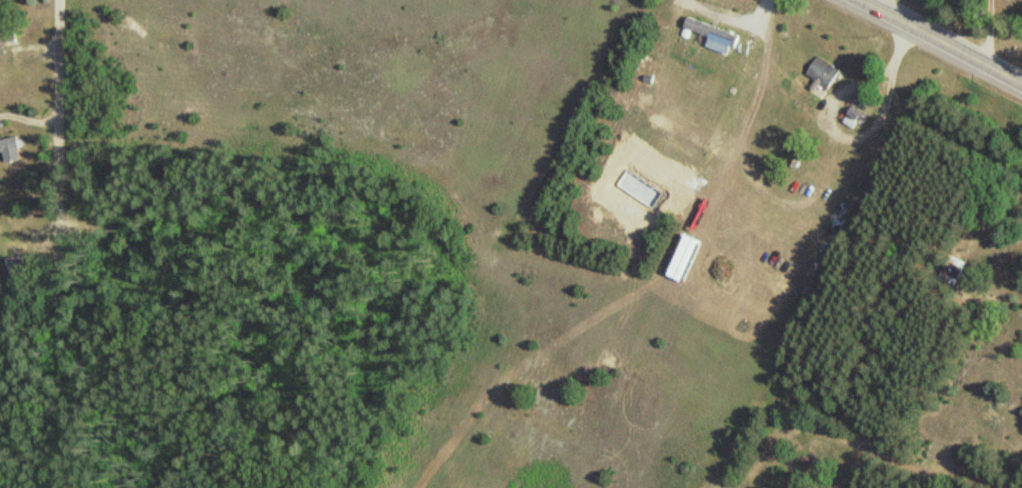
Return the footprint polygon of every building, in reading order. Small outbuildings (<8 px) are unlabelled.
[(736,44),(739,32),(686,19),(683,31),(736,44)] [(839,71),(816,56),(805,75),(828,90),(839,71)] [(18,138),(0,140),(0,153),(6,152),(7,161),(22,159),(18,138)] [(18,257),(5,258),(10,300),(23,298),(18,257)]
